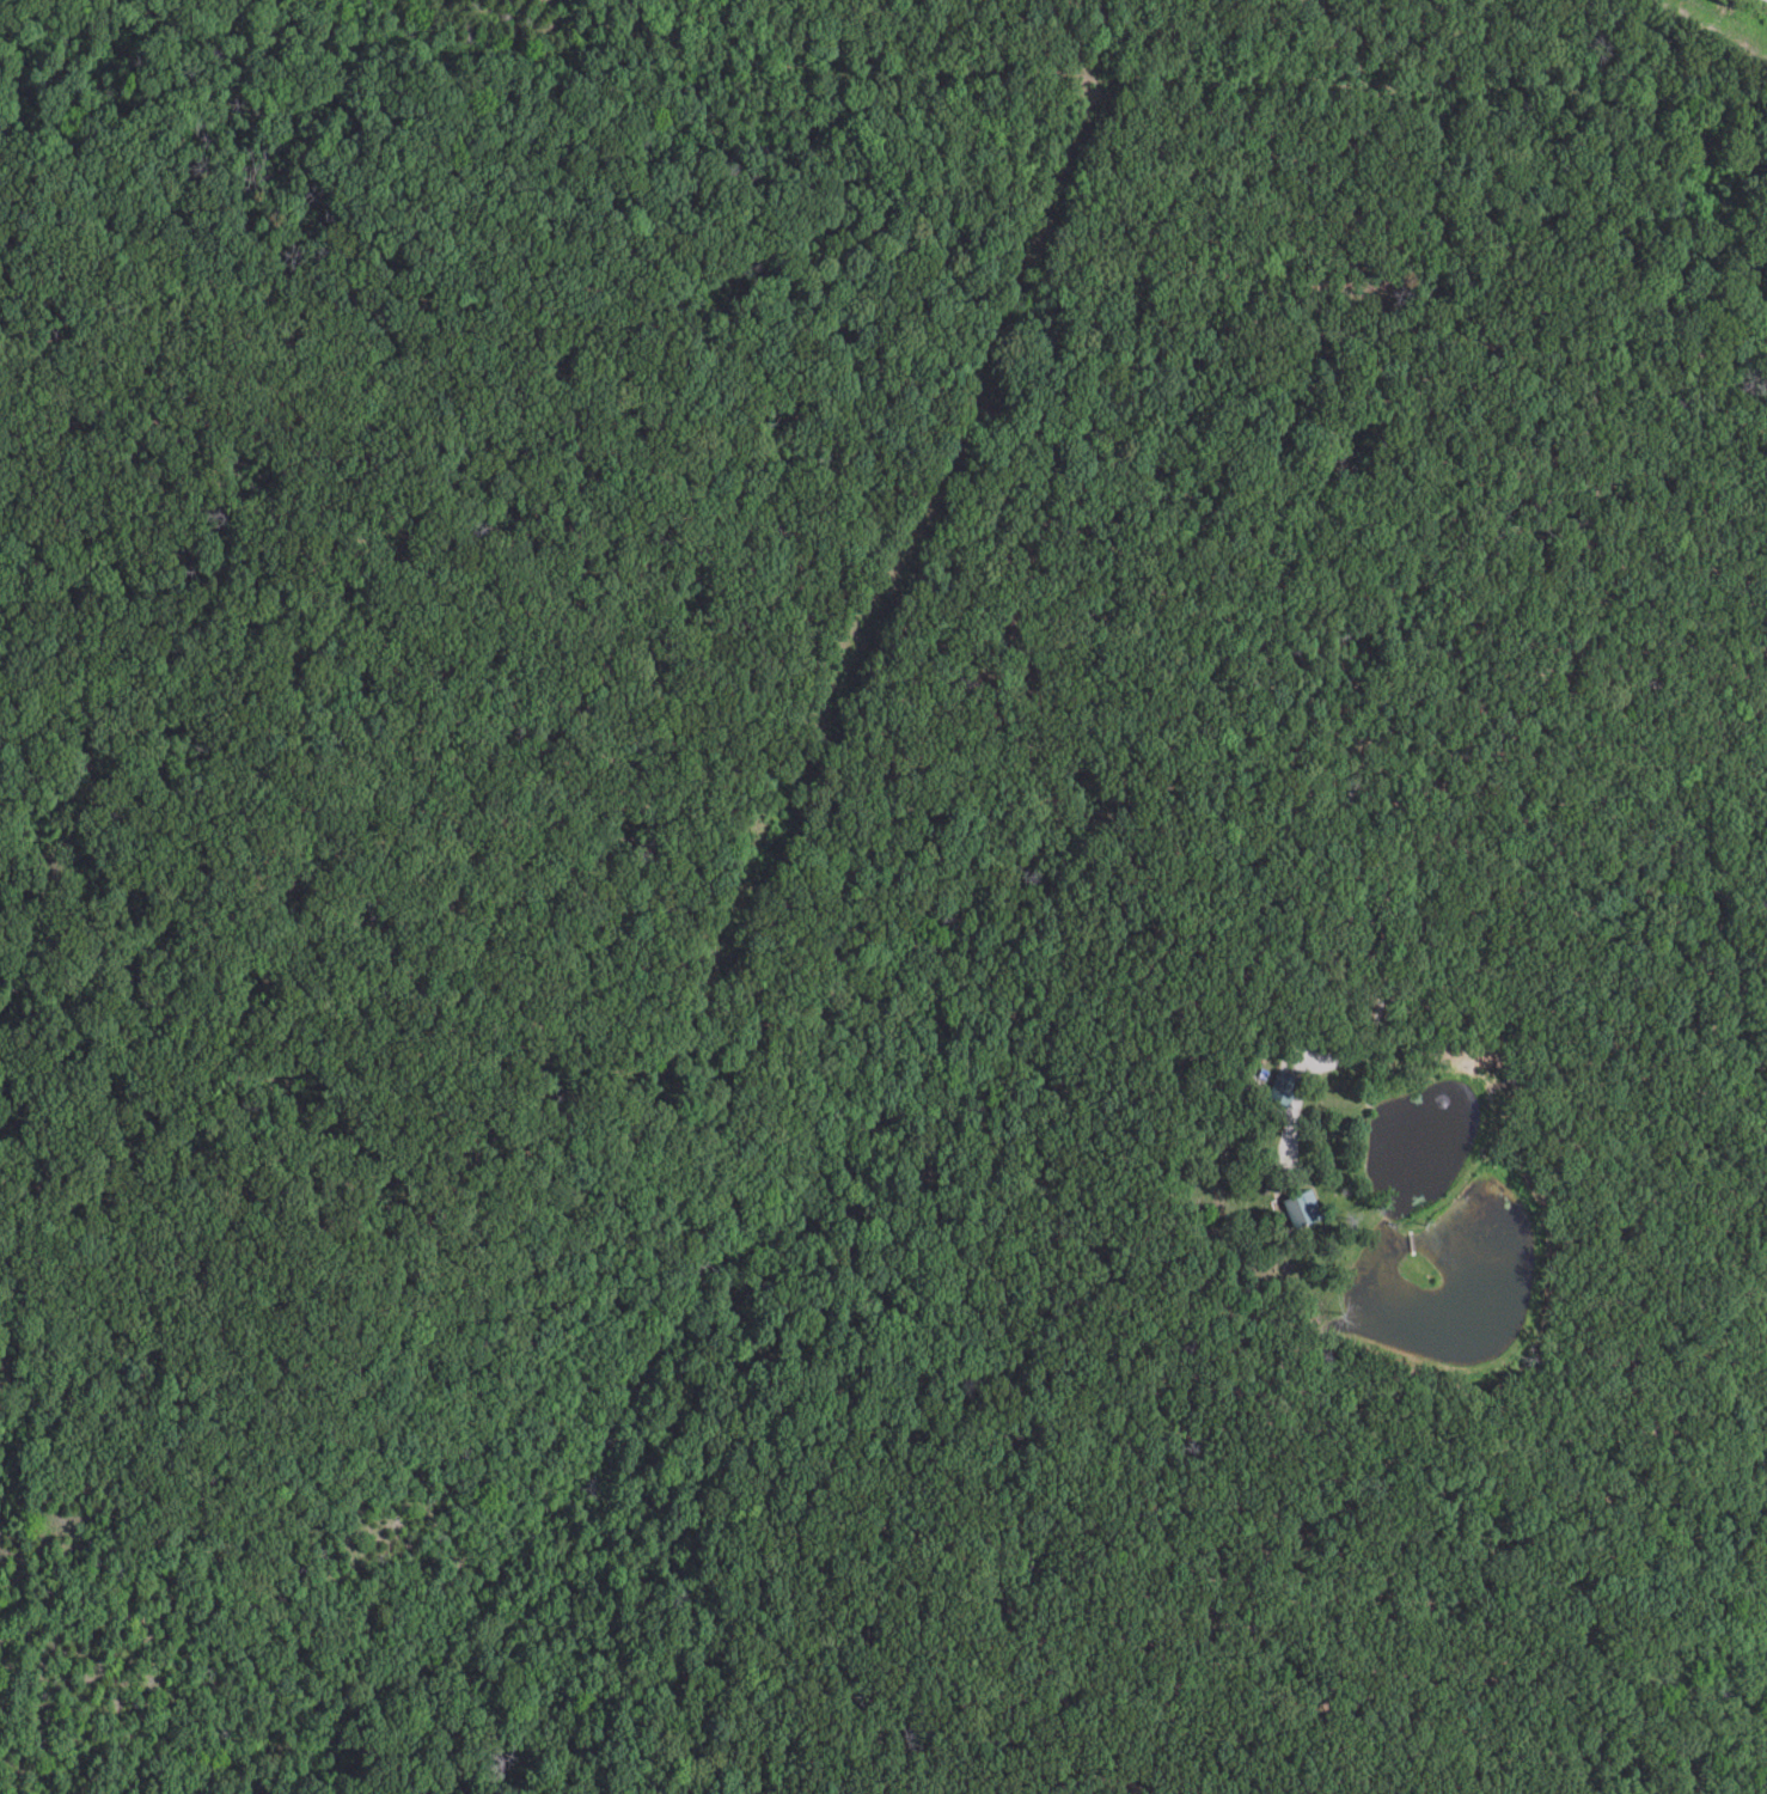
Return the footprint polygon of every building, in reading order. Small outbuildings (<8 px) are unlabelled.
[(1273,1078),(1277,1104),(1295,1101),(1292,1075),(1273,1078)]
